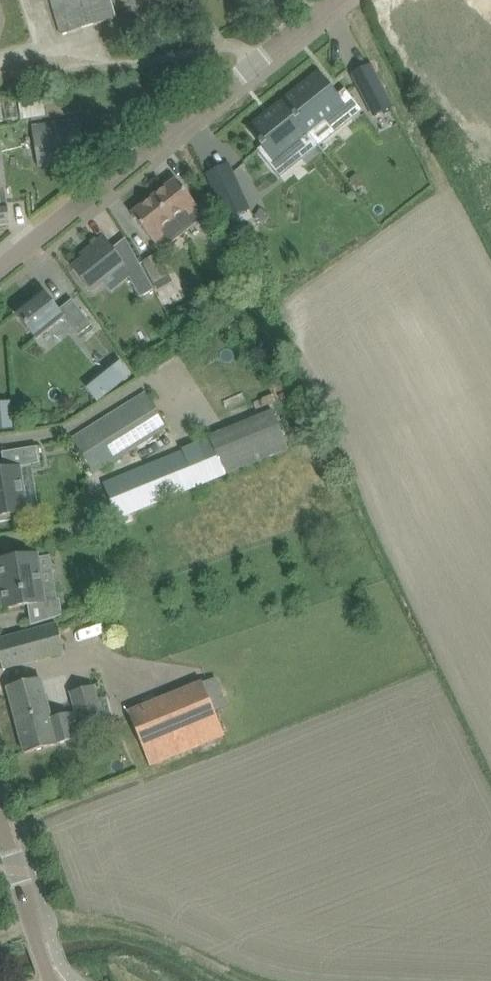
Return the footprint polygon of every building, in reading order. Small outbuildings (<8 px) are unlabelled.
[(56,16),(62,35),(116,18),(110,0),(51,0),(56,16)] [(202,65),(197,69),(204,78),(209,73),(202,65)] [(376,75),(358,84),(374,116),(392,107),(376,75)] [(317,76),(283,102),(307,134),(325,120),(331,128),(347,115),(350,118),(359,111),(344,91),(334,98),(317,76)] [(21,97),(23,117),(48,115),(47,95),(21,97)] [(283,102),(249,129),(262,146),(258,150),(269,164),(292,146),(300,155),(315,143),(307,134),(283,102)] [(80,119),(32,127),(37,162),(86,154),(80,119)] [(232,172),(210,183),(228,219),(250,209),(232,172)] [(176,180),(154,197),(172,220),(183,233),(195,223),(190,216),(199,209),(188,196),(176,180)] [(154,197),(132,215),(145,231),(155,244),(164,236),(170,244),(183,233),(172,220),(154,197)] [(10,224),(8,206),(0,207),(0,226),(10,224)] [(91,253),(73,267),(85,283),(92,291),(103,281),(121,267),(124,265),(116,254),(103,238),(89,249),(91,253)] [(158,253),(144,261),(155,281),(169,274),(158,253)] [(140,263),(126,271),(139,295),(153,287),(140,263)] [(17,313),(38,339),(65,317),(80,335),(94,324),(74,299),(61,309),(45,290),(17,313)] [(92,384),(99,396),(136,375),(130,363),(92,384)] [(147,393),(72,439),(94,475),(169,427),(147,393)] [(210,440),(104,484),(118,517),(122,526),(136,521),(132,512),(189,489),(288,448),(280,428),(274,412),(209,438),(210,440)] [(0,470),(0,522),(12,520),(11,515),(27,512),(20,468),(41,465),(38,446),(2,452),(5,469),(0,470)] [(1,554),(2,559),(0,560),(0,588),(3,609),(28,605),(31,625),(63,615),(60,598),(45,601),(38,554),(17,557),(17,552),(1,554)] [(3,670),(64,653),(57,624),(0,639),(0,660),(3,670)] [(217,677),(198,685),(127,715),(149,766),(220,737),(210,715),(229,707),(217,677)] [(40,678),(27,682),(7,687),(25,754),(58,745),(76,740),(73,731),(105,722),(95,684),(70,691),(76,712),(69,714),(69,713),(51,718),(40,678)]
